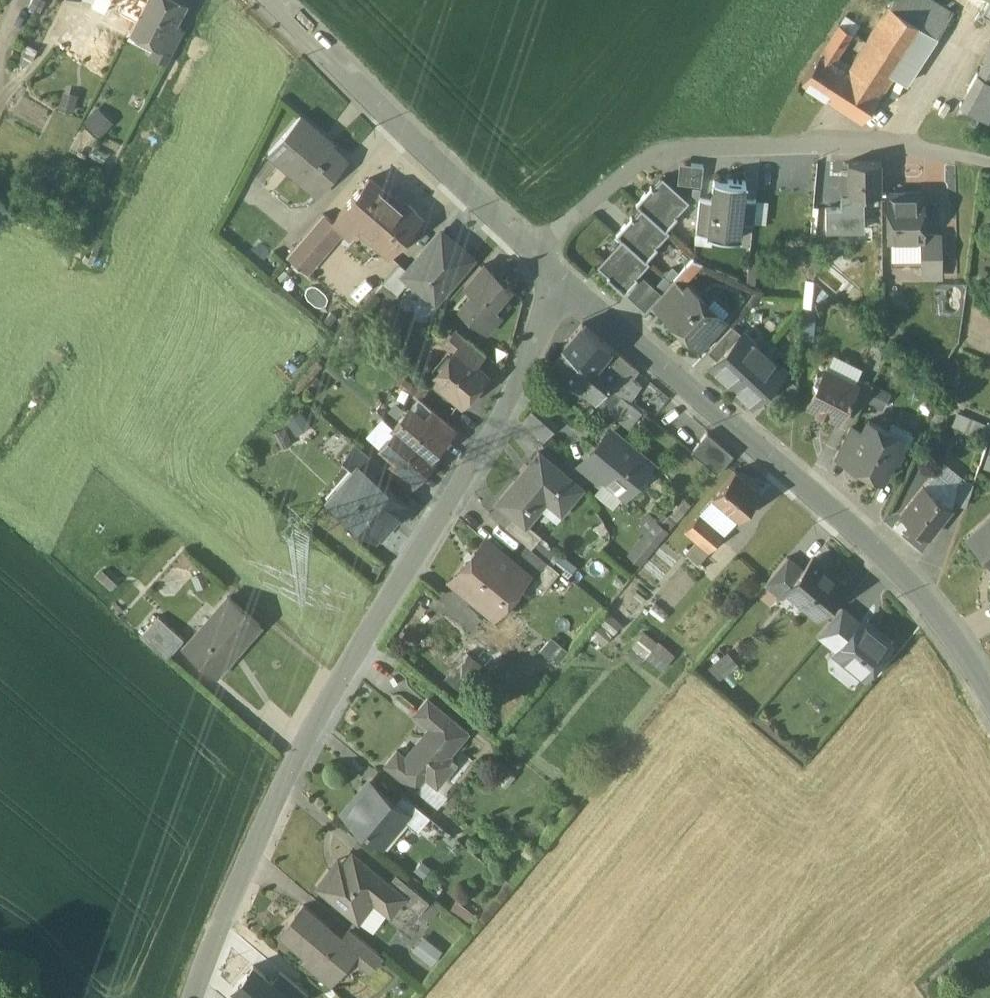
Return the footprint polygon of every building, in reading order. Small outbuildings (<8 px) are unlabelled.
[(136,20),(146,0),(115,0),(124,4),(120,12),(136,20)] [(176,0),(146,0),(136,20),(130,32),(155,45),(161,48),(173,25),(184,4),(176,0)] [(932,0),(892,0),(889,5),(922,26),(937,36),(952,13),(932,0)] [(889,5),(846,70),(852,73),(835,101),(862,119),(892,73),(922,26),(889,5)] [(839,23),(820,52),(833,61),(853,31),(839,23)] [(173,25),(161,48),(155,45),(150,54),(167,64),(184,31),(173,25)] [(922,26),(892,73),(907,82),(937,36),(922,26)] [(977,72),(989,80),(989,49),(977,72)] [(820,52),(802,80),(835,101),(852,73),(846,70),(833,61),(820,52)] [(977,72),(960,104),(980,116),(988,120),(989,115),(989,80),(977,72)] [(980,116),(960,104),(954,115),(975,126),(980,116)] [(98,108),(85,122),(101,136),(114,122),(98,108)] [(326,137),(300,115),(268,153),(318,195),(348,160),(323,139),(326,137)] [(880,161),(848,161),(848,179),(842,179),(842,201),(864,201),(866,198),(866,193),(881,193),(880,161)] [(703,165),(679,162),(677,183),(700,186),(703,165)] [(662,177),(636,204),(641,209),(665,231),(678,217),(676,216),(690,202),(662,177)] [(401,206),(368,179),(332,221),(343,231),(348,235),(355,227),(389,256),(422,217),(404,202),(401,206)] [(746,182),(715,179),(713,199),(709,234),(741,237),(742,222),(745,198),(746,182)] [(922,234),(921,193),(888,193),(888,242),(921,241),(921,234),(922,234)] [(713,199),(700,198),(696,232),(709,234),(713,199)] [(756,199),(745,198),(742,222),(753,223),(756,199)] [(841,227),(842,201),(822,201),(821,226),(841,227)] [(865,214),(864,201),(842,201),(841,214),(865,214)] [(641,209),(616,235),(622,240),(645,262),(658,248),(657,247),(668,234),(665,231),(641,209)] [(332,221),(323,214),(286,257),(306,274),(343,231),(332,221)] [(865,214),(841,214),(841,227),(872,228),(873,215),(865,214)] [(470,259),(440,233),(407,271),(404,275),(409,280),(434,301),(470,259)] [(922,234),(921,234),(921,241),(922,274),(941,274),(940,234),(922,234)] [(645,262),(622,240),(597,266),(625,293),(638,279),(637,278),(649,265),(645,262)] [(920,278),(920,258),(889,259),(889,268),(899,268),(899,278),(920,278)] [(399,264),(382,284),(396,295),(409,280),(404,275),(407,271),(399,264)] [(481,267),(464,286),(473,293),(490,274),(481,267)] [(495,275),(491,272),(490,274),(473,293),(459,309),(466,315),(473,315),(482,322),(510,289),(501,281),(498,283),(495,281),(495,275)] [(653,304),(661,295),(643,278),(627,295),(645,312),(653,304)] [(661,295),(653,304),(662,313),(680,294),(670,285),(661,295)] [(724,319),(687,286),(680,294),(662,313),(699,346),(724,319)] [(733,325),(709,352),(718,360),(742,333),(733,325)] [(610,350),(583,326),(563,348),(593,372),(610,350)] [(484,353),(456,329),(444,344),(454,352),(455,351),(473,366),(484,353)] [(718,360),(713,366),(733,384),(764,351),(743,332),(742,333),(718,360)] [(593,372),(563,348),(554,368),(580,388),(593,372)] [(610,350),(593,372),(609,386),(626,363),(610,350)] [(473,366),(455,351),(431,378),(461,404),(485,376),(473,366)] [(764,351),(733,384),(754,403),(759,398),(783,372),(784,370),(764,351)] [(854,383),(825,369),(824,371),(817,374),(814,380),(816,387),(808,403),(820,409),(826,412),(838,418),(843,410),(856,384),(854,383)] [(609,386),(593,372),(580,388),(598,403),(609,386)] [(797,385),(783,372),(759,398),(768,407),(782,391),(795,403),(797,385)] [(857,377),(854,383),(856,384),(843,410),(855,416),(871,384),(857,377)] [(873,383),(868,400),(886,406),(891,388),(873,383)] [(622,397),(609,386),(598,403),(610,412),(622,397)] [(641,413),(622,397),(610,412),(620,420),(629,428),(641,413)] [(454,427),(433,409),(425,420),(445,438),(454,427)] [(425,420),(424,420),(412,410),(406,418),(400,418),(394,426),(397,429),(432,458),(434,456),(433,452),(437,447),(439,449),(447,440),(445,438),(425,420)] [(305,411),(288,417),(294,433),(310,427),(305,411)] [(553,430),(532,411),(522,421),(544,441),(553,430)] [(978,433),(982,420),(958,412),(954,424),(978,433)] [(892,429),(871,418),(863,432),(848,461),(883,479),(892,461),(898,459),(902,450),(900,442),(888,436),(892,429)] [(850,426),(836,455),(848,461),(863,432),(850,426)] [(432,458),(397,429),(390,437),(391,442),(384,450),(397,461),(416,477),(418,479),(426,470),(423,468),(427,463),(433,462),(434,460),(432,458)] [(647,464),(611,433),(588,460),(607,475),(611,478),(608,482),(619,491),(622,488),(625,490),(647,464)] [(707,433),(691,453),(718,475),(734,455),(707,433)] [(384,468),(357,444),(343,461),(355,472),(360,466),(375,478),(384,468)] [(540,452),(498,501),(515,515),(526,524),(549,497),(564,510),(582,488),(540,452)] [(607,475),(588,460),(579,471),(597,486),(607,475)] [(416,477),(397,461),(388,471),(407,487),(416,477)] [(355,472),(330,501),(377,540),(407,505),(375,478),(360,466),(355,472)] [(735,471),(713,498),(737,518),(760,492),(735,471)] [(931,477),(901,515),(929,537),(951,508),(937,497),(945,487),(931,477)] [(958,479),(952,504),(964,507),(974,484),(958,479)] [(737,518),(713,498),(699,514),(723,535),(737,518)] [(723,535),(699,514),(686,530),(710,551),(723,535)] [(541,536),(526,524),(515,515),(505,527),(528,546),(531,548),(541,536)] [(648,516),(637,529),(645,535),(635,548),(646,557),(673,524),(662,515),(656,522),(648,516)] [(968,540),(984,557),(989,551),(989,520),(968,540)] [(485,539),(452,578),(494,613),(523,578),(524,576),(511,565),(499,555),(501,553),(485,539)] [(531,548),(528,546),(511,565),(524,576),(523,578),(530,584),(548,563),(531,548)] [(787,557),(765,583),(782,597),(787,591),(786,590),(803,570),(787,557)] [(803,570),(786,590),(787,591),(818,616),(845,585),(813,558),(803,570)] [(228,597),(184,648),(216,675),(260,624),(228,597)] [(842,607),(819,635),(837,650),(860,622),(842,607)] [(184,639),(158,617),(141,637),(167,659),(184,639)] [(891,644),(862,620),(860,622),(837,650),(835,652),(864,677),(891,644)] [(640,633),(631,652),(666,667),(674,648),(640,633)] [(738,670),(724,679),(732,689),(745,680),(738,670)] [(434,729),(410,759),(398,750),(387,763),(416,787),(429,771),(437,777),(452,760),(455,762),(458,759),(453,755),(453,756),(449,753),(468,730),(429,698),(416,713),(434,729)] [(396,802),(372,782),(346,814),(367,831),(370,827),(381,836),(391,824),(395,828),(404,818),(408,812),(396,802)] [(429,816),(402,794),(396,802),(408,812),(404,818),(418,832),(429,816)] [(389,881),(352,852),(335,873),(330,869),(317,886),(357,918),(373,897),(391,912),(403,897),(404,896),(388,883),(389,881)] [(429,900),(396,873),(389,881),(388,883),(404,896),(403,897),(420,911),(429,900)] [(341,936),(303,905),(280,934),(307,956),(303,961),(326,980),(350,952),(354,946),(341,936)] [(381,955),(349,927),(341,936),(354,946),(350,952),(370,969),(381,955)] [(440,950),(423,937),(413,951),(429,964),(440,950)] [(272,983),(253,968),(234,990),(244,997),(289,997),(272,983)] [(272,983),(289,997),(305,997),(307,995),(281,973),(272,983)]
